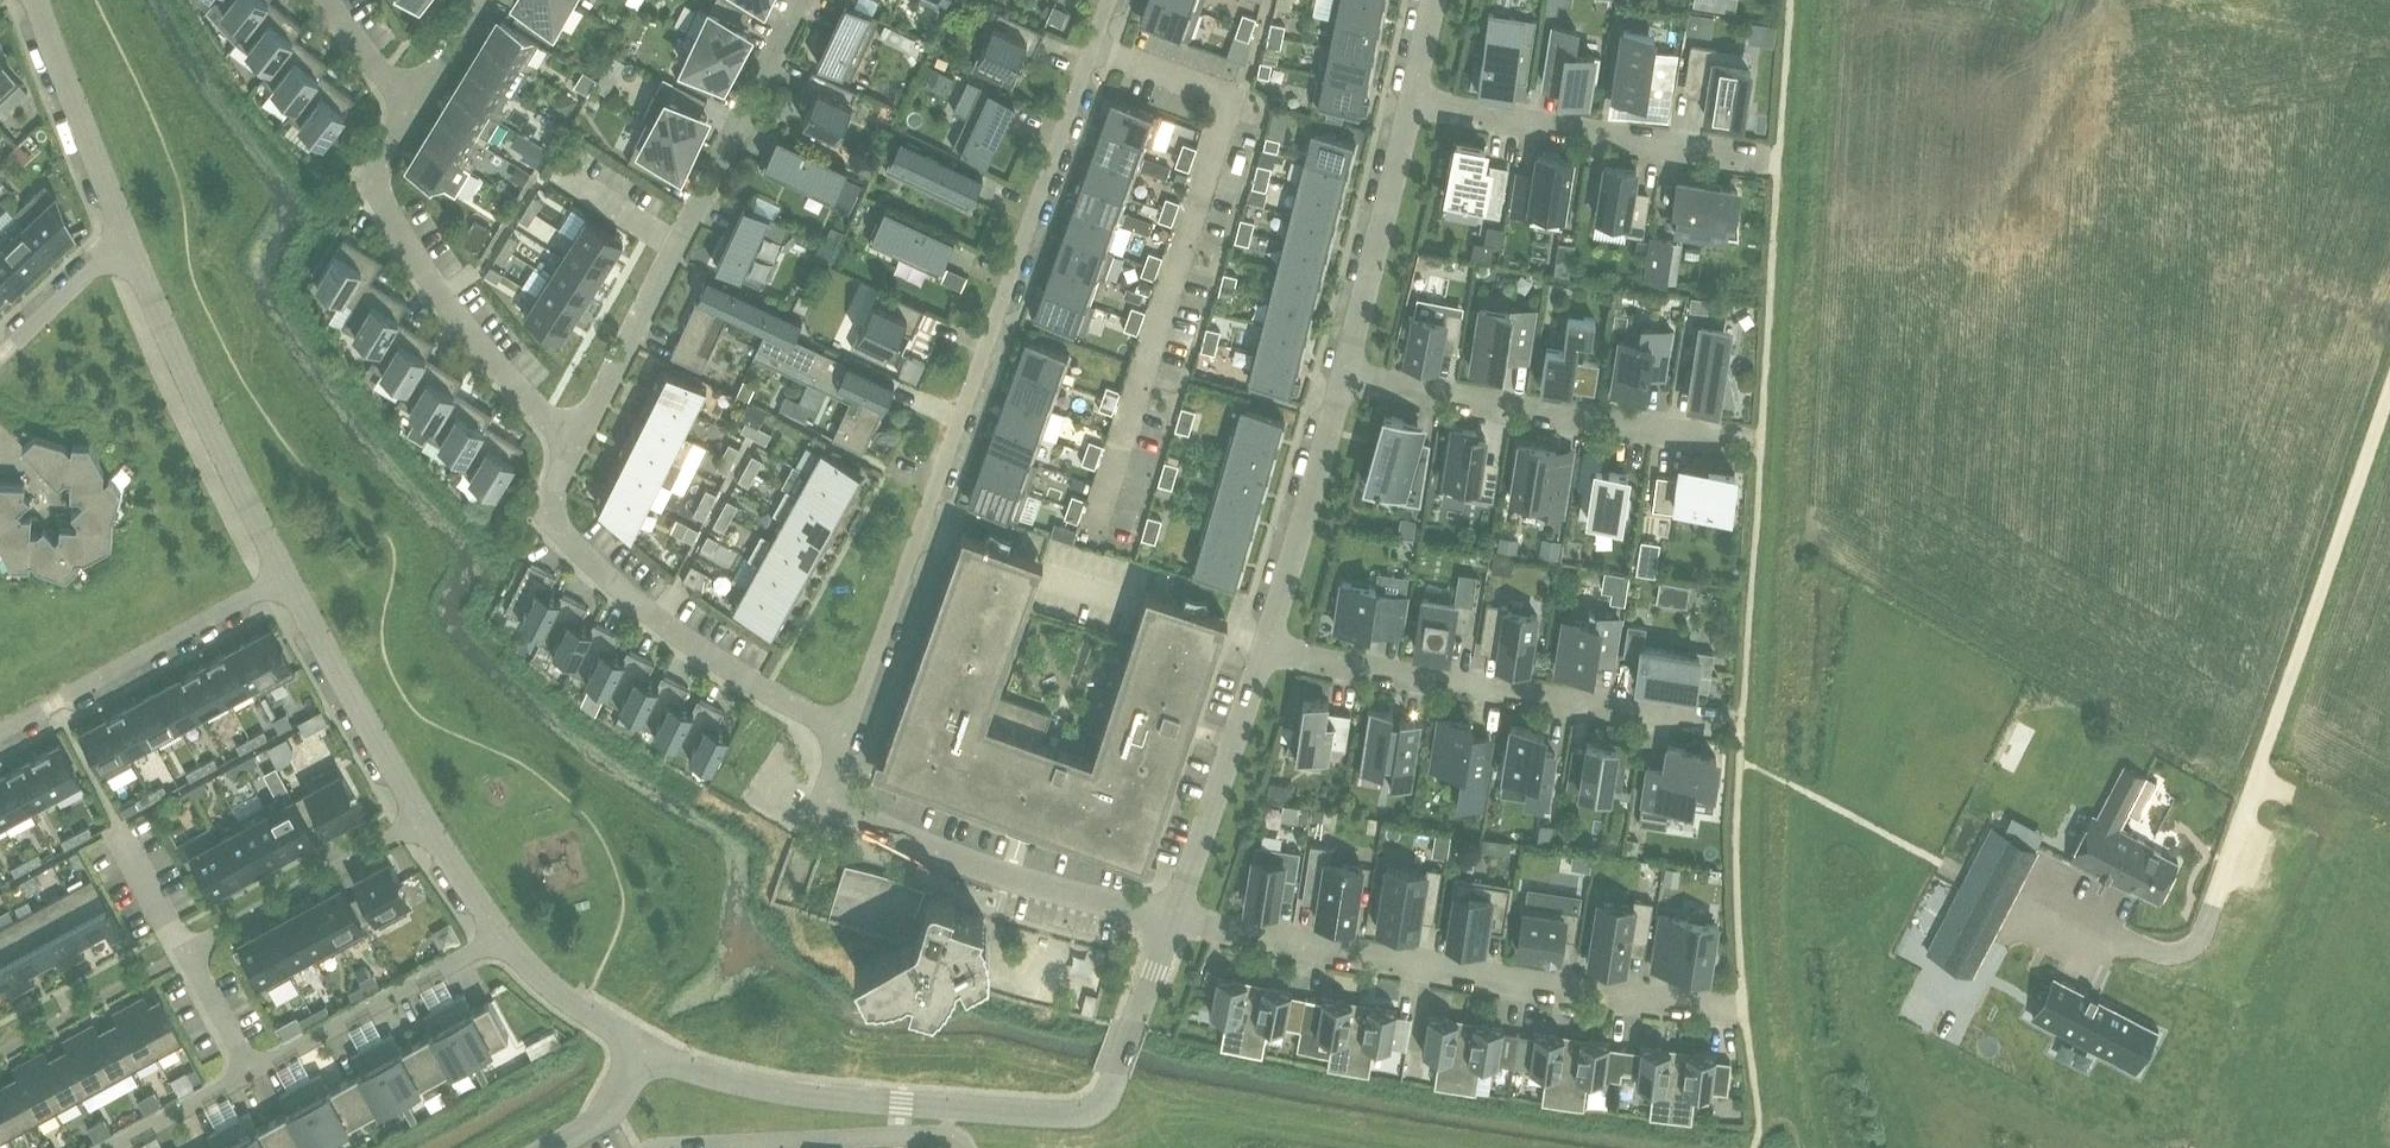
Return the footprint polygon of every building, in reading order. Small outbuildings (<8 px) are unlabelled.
[(246,28),(269,0),(213,0),(212,1),(246,28)] [(271,68),(295,37),(304,25),(271,0),(269,0),(246,28),(236,41),(271,68)] [(514,19),(550,41),(574,2),(570,0),(516,0),(515,1),(522,6),(514,19)] [(697,36),(737,57),(750,30),(743,27),(750,13),(725,0),(715,0),(697,36)] [(750,13),(757,0),(725,0),(750,13)] [(1191,38),(1201,9),(1175,0),(1151,0),(1149,5),(1146,3),(1141,16),(1144,18),(1143,21),(1191,38)] [(1201,9),(1204,0),(1175,0),(1201,9)] [(1330,15),(1379,25),(1384,0),(1333,0),(1330,15)] [(846,1),(817,62),(851,78),(880,17),(846,1)] [(1046,18),(1062,24),(1068,10),(1053,3),(1046,18)] [(1617,17),(1628,18),(1630,6),(1619,4),(1617,17)] [(978,55),(1012,71),(1021,52),(1033,57),(1045,31),(999,9),(999,10),(993,7),(981,33),(987,36),(978,55)] [(1688,11),(1685,31),(1700,33),(1704,14),(1688,11)] [(1471,85),(1513,92),(1515,80),(1527,82),(1536,19),(1493,13),(1493,12),(1489,12),(1485,37),(1498,39),(1494,61),(1475,58),(1471,85)] [(1253,29),(1257,18),(1257,17),(1243,13),(1239,24),(1253,29)] [(1324,43),(1373,54),(1379,25),(1330,15),(1329,17),(1339,19),(1333,45),(1324,43)] [(487,46),(521,67),(524,69),(524,68),(530,72),(534,65),(528,62),(539,43),(502,21),(487,46)] [(1271,22),(1269,33),(1283,36),(1285,25),(1271,22)] [(1249,40),(1253,29),(1239,24),(1235,35),(1249,40)] [(1544,83),(1561,86),(1559,95),(1587,100),(1591,80),(1597,81),(1601,56),(1573,51),(1577,28),(1554,24),(1544,83)] [(1651,50),(1654,33),(1623,29),(1614,94),(1631,96),(1629,112),(1666,117),(1675,54),(1651,50)] [(737,57),(697,36),(686,31),(666,72),(710,94),(717,80),(724,83),(737,57)] [(1269,33),(1266,45),(1280,48),(1283,36),(1269,33)] [(262,79),(296,105),(322,73),(330,63),(295,37),(271,68),(262,79)] [(1324,43),(1318,72),(1368,82),(1373,54),(1324,43)] [(1717,49),(1692,45),(1686,87),(1709,91),(1705,114),(1741,120),(1744,100),(1750,101),(1753,81),(1748,80),(1750,65),(1715,60),(1717,49)] [(521,67),(487,46),(472,70),(506,91),(515,97),(520,90),(510,84),(521,67)] [(20,81),(0,60),(0,100),(20,81)] [(1274,63),(1260,60),(1257,75),(1271,77),(1274,63)] [(918,79),(925,83),(932,67),(925,63),(918,79)] [(858,90),(813,68),(800,95),(812,101),(803,119),(837,135),(858,90)] [(950,69),(942,84),(955,91),(964,77),(950,69)] [(1002,82),(1013,87),(1018,74),(1007,69),(1002,82)] [(506,91),(472,70),(457,95),(490,115),(501,121),(505,114),(495,108),(506,91)] [(584,70),(576,84),(589,92),(597,78),(584,70)] [(1318,72),(1312,102),(1361,112),(1362,108),(1367,109),(1370,96),(1365,95),(1368,82),(1318,72)] [(289,115),(323,142),(356,99),(322,73),(296,105),(289,115)] [(674,82),(654,122),(694,142),(707,116),(700,112),(707,98),(674,82)] [(953,145),(986,161),(1015,100),(981,84),(953,145)] [(558,91),(550,105),(563,113),(571,99),(558,91)] [(490,115),(457,95),(442,119),(479,141),(486,145),(490,138),(479,132),(490,115)] [(1109,116),(1105,127),(1152,144),(1162,116),(1115,99),(1114,103),(1111,101),(1106,114),(1109,116)] [(479,141),(442,119),(428,143),(465,166),(471,170),(475,163),(469,159),(479,141)] [(628,160),(667,180),(674,166),(681,169),(694,142),(654,122),(649,120),(628,160)] [(1100,142),(1095,154),(1134,168),(1143,142),(1152,145),(1152,144),(1105,127),(1104,129),(1101,128),(1096,141),(1100,142)] [(1315,130),(1308,159),(1348,169),(1355,140),(1315,130)] [(766,161),(835,193),(847,168),(778,136),(766,161)] [(968,207),(983,175),(901,136),(886,168),(887,169),(891,161),(971,198),(967,206),(968,207)] [(1280,139),(1266,136),(1264,148),(1277,151),(1280,139)] [(1486,142),(1485,142),(1484,145),(1454,139),(1453,140),(1456,141),(1454,151),(1451,150),(1448,169),(1451,169),(1446,198),(1448,199),(1448,195),(1461,198),(1461,200),(1468,201),(1469,199),(1482,202),(1480,212),(1499,215),(1508,168),(1491,164),(1491,163),(1489,163),(1489,165),(1482,163),(1486,142)] [(534,140),(524,157),(537,164),(547,148),(534,140)] [(1193,158),(1197,147),(1184,142),(1180,154),(1193,158)] [(412,168),(444,188),(444,187),(456,194),(460,187),(449,180),(459,163),(464,166),(465,166),(428,143),(412,168)] [(1531,214),(1531,209),(1564,214),(1572,160),(1560,158),(1561,152),(1543,150),(1542,155),(1538,154),(1533,187),(1517,185),(1512,211),(1531,214)] [(1090,169),(1086,181),(1124,195),(1134,168),(1095,154),(1095,156),(1091,155),(1087,168),(1090,169)] [(1189,170),(1193,158),(1180,154),(1176,165),(1189,170)] [(856,157),(852,168),(869,175),(874,164),(856,157)] [(1308,159),(1301,186),(1341,196),(1348,169),(1308,159)] [(1158,161),(1152,174),(1166,179),(1170,165),(1158,161)] [(1258,163),(1255,175),(1269,178),(1272,167),(1258,163)] [(518,164),(510,177),(524,185),(532,172),(518,164)] [(1637,170),(1605,165),(1597,217),(1628,221),(1626,234),(1643,237),(1649,197),(1637,195),(1634,191),(1637,170)] [(1189,174),(1177,170),(1174,181),(1185,185),(1189,174)] [(1255,175),(1252,186),(1266,190),(1269,178),(1255,175)] [(1081,196),(1076,208),(1115,221),(1124,195),(1086,181),(1085,183),(1082,182),(1077,195),(1081,196)] [(1706,185),(1679,181),(1675,207),(1681,208),(1677,231),(1724,239),(1725,232),(1738,234),(1738,206),(1735,206),(1738,190),(1720,187),(1721,183),(1707,181),(1706,185)] [(1301,186),(1294,214),(1334,224),(1341,196),(1301,186)] [(46,203),(24,224),(23,224),(53,256),(57,251),(74,235),(59,218),(64,213),(56,194),(46,203)] [(536,212),(543,201),(534,195),(527,207),(536,212)] [(1180,201),(1166,197),(1162,208),(1176,213),(1180,201)] [(716,265),(750,281),(778,219),(744,203),(716,265)] [(942,264),(954,238),(885,206),(878,203),(872,216),(879,219),(869,241),(899,255),(903,246),(942,264)] [(528,224),(536,212),(527,207),(520,218),(528,224)] [(1071,223),(1067,234),(1114,251),(1115,250),(1106,247),(1115,221),(1076,208),(1076,210),(1072,209),(1068,222),(1071,223)] [(1172,224),(1176,213),(1162,208),(1158,219),(1172,224)] [(1294,214),(1287,241),(1327,251),(1334,224),(1294,214)] [(2,245),(3,244),(32,275),(48,260),(53,256),(23,224),(24,224),(18,217),(0,234),(0,243),(2,245)] [(1241,217),(1238,229),(1252,232),(1255,221),(1241,217)] [(1172,229),(1160,224),(1156,236),(1167,240),(1172,229)] [(1494,245),(1493,247),(1500,248),(1503,228),(1488,225),(1484,243),(1494,245)] [(831,226),(826,239),(838,244),(843,231),(831,226)] [(1249,244),(1252,232),(1238,229),(1235,241),(1249,244)] [(512,251),(519,240),(510,234),(503,246),(512,251)] [(631,259),(596,234),(582,253),(617,278),(631,259)] [(1061,250),(1057,261),(1105,278),(1114,251),(1067,234),(1066,237),(1063,236),(1058,249),(1061,250)] [(1650,235),(1644,280),(1666,283),(1673,238),(1650,235)] [(317,283),(355,306),(371,280),(383,261),(345,237),(317,283)] [(1635,251),(1646,253),(1648,240),(1637,239),(1635,251)] [(1287,241),(1280,269),(1320,279),(1327,251),(1287,241)] [(0,247),(0,282),(11,294),(32,275),(3,244),(2,245),(0,247)] [(505,263),(512,251),(503,246),(496,257),(505,263)] [(1163,256),(1149,251),(1145,263),(1159,267),(1163,256)] [(617,278),(582,253),(568,271),(604,297),(617,278)] [(1556,259),(1554,275),(1570,277),(1572,261),(1556,259)] [(1052,277),(1048,288),(1095,305),(1095,304),(1087,301),(1095,277),(1104,280),(1105,278),(1057,261),(1056,264),(1053,263),(1049,276),(1052,277)] [(945,263),(941,279),(963,288),(969,274),(945,263)] [(1155,278),(1159,267),(1145,263),(1141,273),(1155,278)] [(497,281),(503,272),(491,265),(486,274),(497,281)] [(1280,269),(1273,297),(1313,307),(1320,279),(1280,269)] [(604,297),(568,271),(555,290),(590,316),(604,297)] [(1224,272),(1221,283),(1235,287),(1237,275),(1224,272)] [(707,276),(698,296),(720,307),(720,308),(746,320),(756,298),(707,276)] [(343,326),(380,348),(398,319),(408,303),(371,280),(355,306),(343,326)] [(1138,281),(1135,288),(1149,294),(1152,286),(1138,281)] [(11,294),(0,282),(0,305),(11,294)] [(1232,299),(1235,287),(1221,283),(1218,295),(1232,299)] [(1127,286),(1124,296),(1140,302),(1144,292),(1127,286)] [(892,349),(901,330),(913,335),(925,308),(879,287),(858,333),(892,349)] [(1085,333),(1095,305),(1048,288),(1044,300),(1040,299),(1036,312),(1039,313),(1038,316),(1085,333)] [(590,316),(555,290),(541,309),(576,335),(590,316)] [(1691,295),(1689,309),(1708,311),(1710,297),(1691,295)] [(701,348),(720,308),(720,307),(698,296),(671,355),(702,369),(710,352),(701,348)] [(1273,297),(1266,324),(1306,334),(1313,307),(1273,297)] [(802,320),(756,298),(746,320),(766,329),(754,355),(755,356),(759,348),(810,371),(821,349),(794,337),(802,320)] [(1141,322),(1146,310),(1132,305),(1128,317),(1141,322)] [(1501,372),(1504,355),(1527,358),(1535,309),(1510,305),(1509,310),(1480,305),(1471,367),(1501,372)] [(576,335),(541,309),(527,328),(563,354),(576,335)] [(1447,311),(1445,321),(1414,315),(1405,359),(1437,365),(1441,342),(1458,346),(1462,314),(1447,311)] [(1547,344),(1540,384),(1581,390),(1586,361),(1576,359),(1579,339),(1592,342),(1596,318),(1569,314),(1563,346),(1547,344)] [(1137,333),(1141,322),(1128,317),(1124,328),(1137,333)] [(370,364),(407,387),(427,356),(435,342),(398,319),(380,348),(370,364)] [(1726,355),(1730,329),(1695,323),(1691,349),(1698,350),(1695,366),(1688,365),(1685,385),(1696,387),(1693,405),(1718,409),(1719,402),(1737,405),(1726,355)] [(1266,324),(1259,352),(1299,362),(1306,334),(1266,324)] [(1218,341),(1220,330),(1206,326),(1204,338),(1218,341)] [(1648,363),(1665,365),(1670,330),(1642,326),(1640,341),(1620,338),(1615,371),(1610,370),(1606,391),(1625,394),(1626,389),(1643,392),(1648,363)] [(1215,353),(1218,341),(1204,338),(1201,350),(1215,353)] [(1024,355),(1020,367),(1058,381),(1068,353),(1030,339),(1028,342),(1025,341),(1020,354),(1024,355)] [(821,349),(810,371),(862,396),(855,412),(846,408),(833,437),(863,452),(895,383),(821,349)] [(1259,352),(1252,381),(1292,391),(1292,387),(1297,388),(1301,375),(1296,374),(1299,362),(1259,352)] [(908,355),(899,374),(916,382),(926,363),(908,355)] [(398,401),(435,424),(456,391),(464,378),(427,356),(407,387),(398,401)] [(1014,382),(1010,394),(1049,408),(1058,381),(1020,367),(1019,369),(1015,368),(1011,381),(1014,382)] [(666,368),(655,391),(695,411),(707,388),(666,368)] [(799,400),(812,406),(817,408),(825,389),(808,381),(799,400)] [(1116,401),(1121,390),(1107,385),(1103,397),(1116,401)] [(428,436),(465,459),(487,424),(493,413),(456,391),(435,424),(428,436)] [(655,391),(643,414),(684,434),(695,411),(655,391)] [(799,400),(786,393),(780,407),(806,419),(812,406),(799,400)] [(1005,409),(1000,421),(1039,434),(1049,408),(1010,394),(1009,396),(1006,395),(1001,408),(1005,409)] [(1112,412),(1116,401),(1103,397),(1099,408),(1112,412)] [(1196,410),(1182,406),(1178,417),(1192,421),(1196,410)] [(1245,406),(1237,434),(1276,446),(1284,418),(1245,406)] [(643,414),(642,417),(631,439),(671,459),(682,464),(694,439),(684,434),(643,414)] [(1399,499),(1398,499),(1398,501),(1421,504),(1430,442),(1414,437),(1418,423),(1385,414),(1372,460),(1368,459),(1363,477),(1367,479),(1366,481),(1376,484),(1375,485),(1380,487),(1380,485),(1402,491),(1399,499)] [(1189,433),(1192,421),(1178,417),(1175,429),(1189,433)] [(741,430),(754,437),(759,426),(747,419),(741,430)] [(995,436),(991,447),(1038,464),(1039,463),(1030,460),(1039,434),(1000,421),(1000,423),(996,422),(992,435),(995,436)] [(459,469),(496,492),(524,446),(487,424),(465,459),(459,469)] [(766,443),(772,432),(759,426),(754,437),(766,443)] [(1476,436),(1476,431),(1453,427),(1445,481),(1467,485),(1465,497),(1493,502),(1498,472),(1481,470),(1487,437),(1476,436)] [(71,478),(72,449),(70,449),(65,443),(36,434),(23,446),(59,484),(65,478),(71,478)] [(1237,434),(1229,462),(1268,473),(1276,446),(1237,434)] [(631,439),(630,441),(619,462),(660,482),(671,459),(631,439)] [(1099,456),(1103,445),(1090,440),(1086,451),(1099,456)] [(731,442),(724,454),(734,460),(741,448),(731,442)] [(84,500),(105,480),(104,479),(104,478),(105,470),(90,443),(73,443),(72,449),(71,478),(71,495),(80,496),(84,500)] [(1563,513),(1570,469),(1553,467),(1556,448),(1520,443),(1511,497),(1541,501),(1540,509),(1563,513)] [(985,463),(981,474),(1029,491),(1038,464),(991,447),(990,450),(987,449),(982,462),(985,463)] [(821,448),(809,471),(849,493),(861,470),(821,448)] [(1631,496),(1624,495),(1628,472),(1602,468),(1604,451),(1584,448),(1578,487),(1583,488),(1579,515),(1597,518),(1597,517),(1620,520),(1621,514),(1628,515),(1631,496)] [(1095,467),(1099,456),(1086,451),(1082,462),(1095,467)] [(724,454),(716,468),(727,473),(734,460),(724,454)] [(763,460),(752,454),(745,466),(756,472),(763,460)] [(1179,463),(1166,459),(1163,471),(1175,475),(1179,463)] [(619,462),(618,464),(608,485),(648,505),(660,482),(619,462)] [(1221,489),(1260,501),(1268,473),(1229,462),(1221,489)] [(1657,474),(1653,508),(1677,511),(1678,504),(1706,508),(1705,515),(1733,519),(1737,486),(1733,485),(1735,471),(1681,464),(1679,477),(1657,474)] [(749,485),(756,472),(745,466),(738,479),(749,485)] [(837,515),(848,494),(849,493),(809,471),(797,493),(837,515)] [(1159,483),(1171,487),(1175,475),(1163,471),(1159,483)] [(1019,519),(1029,491),(981,474),(977,486),(974,485),(969,498),(972,499),(971,502),(1019,519)] [(110,476),(105,480),(84,500),(72,512),(78,518),(78,525),(113,526),(113,518),(122,489),(110,476)] [(668,505),(677,483),(664,477),(655,499),(668,505)] [(1073,477),(1070,486),(1088,492),(1091,483),(1073,477)] [(0,482),(0,523),(17,508),(30,496),(25,491),(25,482),(0,482)] [(608,485),(598,505),(632,538),(648,505),(608,485)] [(706,488),(700,501),(711,506),(717,493),(706,488)] [(787,488),(774,511),(773,512),(783,518),(823,540),(837,515),(797,493),(787,488)] [(1260,501),(1221,489),(1213,517),(1252,528),(1260,501)] [(1082,510),(1086,499),(1073,494),(1068,506),(1082,510)] [(738,504),(728,498),(721,511),(731,517),(738,504)] [(694,514),(704,519),(711,506),(700,501),(694,514)] [(1078,521),(1082,510),(1068,506),(1065,517),(1078,521)] [(0,523),(0,542),(13,566),(31,566),(31,561),(32,531),(32,514),(23,514),(17,508),(0,523)] [(724,530),(731,517),(721,511),(714,524),(724,530)] [(1162,519),(1148,515),(1145,526),(1158,530),(1162,519)] [(1401,516),(1398,534),(1414,536),(1415,519),(1401,516)] [(1213,517),(1205,544),(1244,555),(1252,528),(1213,517)] [(812,560),(823,540),(783,518),(772,538),(812,560)] [(1054,522),(1051,535),(1073,542),(1077,529),(1054,522)] [(693,542),(700,529),(689,523),(682,536),(693,542)] [(60,533),(56,538),(75,559),(77,558),(86,558),(113,543),(113,526),(78,525),(61,524),(60,533)] [(38,531),(32,531),(31,561),(33,561),(39,566),(67,575),(80,564),(75,559),(56,538),(44,525),(38,531)] [(1155,542),(1158,530),(1145,526),(1141,538),(1155,542)] [(1158,852),(1151,849),(1219,644),(1228,617),(1147,590),(1138,617),(1093,756),(1042,738),(1052,711),(996,691),(1043,559),(963,531),(954,558),(884,754),(877,751),(872,767),(1152,868),(1158,852)] [(719,539),(708,533),(701,546),(712,552),(719,539)] [(762,533),(749,556),(748,557),(758,563),(798,585),(812,560),(772,538),(762,533)] [(1542,537),(1539,556),(1559,559),(1562,540),(1542,537)] [(1641,539),(1636,572),(1655,575),(1660,542),(1641,539)] [(1197,573),(1236,584),(1244,555),(1205,544),(1197,573)] [(1493,555),(1492,571),(1511,574),(1512,558),(1493,555)] [(505,609),(543,628),(559,596),(549,590),(556,575),(529,562),(505,609)] [(697,586),(704,572),(705,571),(692,563),(683,578),(697,586)] [(786,607),(798,585),(758,563),(746,585),(786,607)] [(712,576),(704,572),(697,586),(704,590),(712,576)] [(1459,572),(1455,602),(1423,597),(1415,646),(1448,652),(1452,628),(1468,631),(1477,574),(1459,572)] [(1406,596),(1390,593),(1375,591),(1376,586),(1342,581),(1335,625),(1369,631),(1370,627),(1400,632),(1406,596)] [(1660,581),(1657,601),(1686,605),(1690,586),(1660,581)] [(689,587),(701,594),(703,590),(692,583),(689,587)] [(773,630),(786,607),(746,585),(733,608),(773,630)] [(537,640),(575,659),(591,627),(580,621),(588,606),(561,592),(559,596),(543,628),(537,640)] [(1487,602),(1481,644),(1500,647),(1497,663),(1529,668),(1537,614),(1507,609),(1508,605),(1487,602)] [(1564,618),(1557,667),(1570,669),(1570,674),(1589,677),(1589,672),(1592,673),(1594,657),(1613,660),(1619,618),(1595,614),(1594,623),(1564,618)] [(570,669),(607,688),(624,656),(613,650),(621,635),(594,621),(591,627),(575,659),(570,669)] [(1628,623),(1623,654),(1640,656),(1637,679),(1708,691),(1714,652),(1688,647),(1687,653),(1644,646),(1647,626),(1628,623)] [(260,633),(243,643),(268,688),(295,673),(281,647),(271,653),(260,633)] [(228,651),(216,657),(237,694),(253,685),(258,693),(268,688),(243,643),(240,644),(239,644),(228,650),(228,651)] [(603,696),(641,716),(658,683),(647,677),(654,662),(628,649),(624,656),(607,688),(603,696)] [(216,657),(190,672),(210,709),(237,694),(216,657)] [(190,672),(163,686),(184,723),(210,709),(190,672)] [(641,716),(638,722),(676,741),(692,708),(682,703),(689,688),(662,674),(658,683),(641,716)] [(157,738),(184,723),(163,686),(139,700),(139,699),(137,700),(157,738)] [(1346,749),(1352,714),(1350,713),(1350,714),(1335,711),(1335,714),(1328,713),(1329,700),(1304,696),(1299,728),(1296,727),(1294,727),(1286,751),(1288,752),(1329,758),(1331,745),(1344,748),(1346,749)] [(698,697),(692,708),(676,741),(674,745),(713,765),(730,732),(717,726),(725,711),(698,697)] [(128,706),(110,715),(131,752),(157,738),(137,700),(128,705),(128,706)] [(1412,789),(1423,722),(1400,719),(1400,723),(1391,722),(1393,709),(1369,705),(1360,768),(1383,772),(1384,765),(1393,766),(1390,785),(1412,789)] [(321,709),(298,721),(305,733),(328,721),(321,709)] [(273,719),(279,732),(293,724),(286,711),(273,719)] [(130,753),(131,752),(110,715),(83,731),(108,776),(135,761),(130,753)] [(1441,716),(1433,765),(1463,770),(1457,802),(1479,805),(1490,738),(1470,735),(1472,721),(1441,716)] [(1280,738),(1289,741),(1294,727),(1285,724),(1280,738)] [(1541,750),(1543,734),(1544,731),(1511,726),(1504,773),(1530,777),(1526,798),(1548,801),(1555,752),(1541,750)] [(264,729),(250,737),(255,745),(268,738),(264,729)] [(236,744),(241,753),(255,745),(250,737),(236,744)] [(1588,742),(1587,750),(1573,747),(1566,788),(1582,791),(1582,789),(1609,793),(1610,787),(1622,789),(1629,743),(1601,739),(1601,744),(1588,742)] [(60,742),(33,757),(54,793),(80,779),(60,742)] [(1696,784),(1713,786),(1713,788),(1714,788),(1716,756),(1715,756),(1715,758),(1700,755),(1701,751),(1668,746),(1664,768),(1648,765),(1639,823),(1667,827),(1670,804),(1692,807),(1696,784)] [(259,761),(254,753),(241,760),(245,769),(259,761)] [(33,757),(8,770),(29,807),(54,793),(33,757)] [(204,773),(218,765),(214,757),(200,764),(204,773)] [(232,777),(245,769),(241,760),(227,768),(232,777)] [(186,771),(191,780),(204,773),(200,764),(186,771)] [(307,791),(295,798),(309,823),(321,816),(328,829),(355,814),(345,795),(352,792),(337,764),(303,783),(307,791)] [(2071,856),(2158,901),(2179,860),(2116,828),(2144,774),(2125,764),(2098,817),(2092,815),(2071,856)] [(0,775),(0,814),(4,821),(29,807),(8,770),(0,775)] [(204,780),(191,788),(195,796),(209,789),(204,780)] [(164,784),(150,791),(155,800),(168,792),(164,784)] [(191,788),(177,795),(182,804),(195,796),(191,788)] [(136,799),(141,807),(155,800),(150,791),(136,799)] [(295,798),(270,812),(290,850),(316,836),(309,823),(295,798)] [(238,818),(243,827),(264,865),(290,850),(270,812),(265,804),(238,818)] [(1310,807),(1298,806),(1296,823),(1307,824),(1310,807)] [(1312,818),(1323,819),(1325,809),(1314,807),(1312,818)] [(1539,821),(1535,841),(1551,844),(1555,824),(1539,821)] [(89,825),(75,832),(79,841),(93,833),(89,825)] [(1946,913),(1927,949),(1971,972),(2036,848),(1992,825),(1946,913)] [(243,827),(219,840),(240,878),(264,865),(243,827)] [(61,840),(66,848),(79,841),(75,832),(61,840)] [(219,840),(193,854),(214,892),(240,878),(219,840)] [(1363,866),(1330,861),(1333,847),(1311,843),(1302,900),(1319,903),(1317,918),(1354,924),(1363,866)] [(1282,876),(1296,879),(1301,850),(1256,844),(1246,904),(1277,909),(1282,876)] [(77,866),(86,862),(79,849),(70,854),(77,866)] [(38,852),(25,859),(29,868),(43,860),(38,852)] [(1571,867),(1590,870),(1592,855),(1573,852),(1571,867)] [(11,867),(16,875),(29,868),(25,859),(11,867)] [(363,891),(360,893),(350,898),(363,923),(376,916),(381,925),(408,910),(393,883),(400,879),(389,860),(356,879),(363,891)] [(955,898),(938,892),(937,892),(935,892),(933,892),(931,893),(930,894),(930,895),(929,897),(924,912),(919,910),(925,888),(846,864),(830,914),(884,932),(892,945),(855,965),(859,971),(859,972),(863,978),(862,978),(867,985),(866,985),(867,988),(875,987),(875,988),(884,987),(884,988),(892,985),(893,987),(900,983),(901,984),(909,980),(913,981),(909,993),(917,994),(916,995),(924,997),(931,999),(931,1000),(934,1000),(939,994),(940,995),(945,988),(946,989),(950,981),(951,982),(954,974),(956,974),(957,966),(961,963),(967,974),(973,970),(974,971),(980,967),(981,967),(987,963),(988,964),(991,962),(990,954),(991,954),(990,946),(991,945),(988,937),(990,937),(986,929),(987,928),(983,921),(983,917),(984,917),(984,916),(952,906),(955,898)] [(1423,898),(1437,901),(1442,869),(1427,867),(1427,872),(1387,866),(1385,882),(1379,881),(1375,906),(1381,907),(1378,927),(1417,933),(1423,898)] [(1666,866),(1663,883),(1678,886),(1681,868),(1666,866)] [(35,873),(27,877),(34,889),(42,885),(35,873)] [(93,875),(67,889),(93,937),(106,929),(112,940),(125,933),(93,875)] [(27,877),(20,881),(27,893),(34,889),(27,877)] [(1457,879),(1448,940),(1462,942),(1461,944),(1485,947),(1488,927),(1504,930),(1510,887),(1457,879)] [(343,886),(316,901),(341,946),(368,932),(363,923),(350,898),(343,886)] [(67,889),(42,903),(73,961),(85,954),(80,944),(93,937),(67,889)] [(1625,967),(1631,934),(1648,936),(1654,901),(1635,898),(1633,906),(1598,900),(1589,961),(1625,967)] [(316,901),(291,915),(311,952),(316,960),(341,946),(316,901)] [(42,903),(17,917),(43,964),(56,957),(62,967),(73,961),(42,903)] [(1579,911),(1526,903),(1518,950),(1544,954),(1543,957),(1556,959),(1557,956),(1558,956),(1561,937),(1575,939),(1579,911)] [(291,915),(268,927),(288,964),(311,952),(291,915)] [(1673,960),(1672,970),(1709,976),(1717,923),(1661,915),(1654,957),(1673,960)] [(0,926),(0,945),(23,988),(35,981),(30,971),(43,964),(17,917),(0,926)] [(241,942),(266,987),(293,973),(288,964),(268,927),(241,942)] [(6,984),(12,994),(23,988),(0,945),(0,987),(6,984)] [(1309,997),(1315,967),(1303,965),(1297,995),(1309,997)] [(360,980),(362,984),(367,992),(381,985),(374,972),(360,980)] [(2053,972),(2030,1016),(2059,1031),(2136,1071),(2159,1027),(2154,1025),(2053,972)] [(1242,1050),(1255,981),(1232,976),(1231,978),(1218,976),(1210,1012),(1227,1015),(1221,1046),(1242,1050)] [(1285,1026),(1292,990),(1279,988),(1279,985),(1255,981),(1242,1050),(1263,1054),(1269,1023),(1285,1026)] [(353,1000),(367,992),(362,984),(349,991),(353,1000)] [(444,1004),(472,1056),(509,1036),(489,1000),(473,1009),(464,993),(444,1004)] [(144,994),(128,1003),(157,1056),(184,1042),(159,998),(149,1003),(144,994)] [(1348,1069),(1361,1000),(1337,996),(1336,998),(1323,996),(1321,1004),(1307,1001),(1308,998),(1306,998),(1301,1029),(1316,1032),(1321,1033),(1321,1032),(1333,1035),(1327,1065),(1348,1069)] [(1391,1045),(1398,1009),(1384,1007),(1384,1005),(1361,1000),(1348,1069),(1369,1073),(1375,1043),(1391,1045)] [(118,1021),(108,1026),(132,1070),(157,1056),(128,1003),(113,1011),(118,1021)] [(326,1004),(315,1009),(312,1011),(317,1020),(331,1012),(326,1004)] [(472,1056),(444,1004),(423,1015),(432,1031),(417,1040),(436,1076),(472,1056)] [(303,1027),(317,1020),(312,1011),(299,1019),(303,1027)] [(1455,1087),(1466,1018),(1443,1015),(1442,1017),(1429,1014),(1423,1051),(1439,1053),(1434,1084),(1455,1087)] [(1504,1027),(1490,1024),(1490,1022),(1466,1018),(1455,1087),(1476,1091),(1481,1060),(1498,1063),(1504,1027)] [(94,1021),(78,1030),(107,1083),(132,1070),(108,1026),(99,1031),(94,1021)] [(68,1048),(58,1053),(82,1097),(107,1083),(78,1030),(63,1039),(68,1048)] [(1563,1104),(1573,1034),(1549,1031),(1548,1033),(1535,1031),(1531,1060),(1530,1067),(1546,1070),(1542,1101),(1563,1104)] [(436,1076),(417,1040),(401,1048),(392,1032),(372,1044),(400,1095),(436,1076)] [(1610,1042),(1596,1040),(1597,1038),(1573,1034),(1563,1104),(1584,1107),(1589,1076),(1605,1078),(1621,1080),(1625,1048),(1624,1048),(1623,1051),(1609,1049),(1610,1042)] [(400,1095),(372,1044),(352,1055),(360,1071),(345,1079),(365,1115),(400,1095)] [(1671,1118),(1679,1048),(1655,1045),(1655,1047),(1641,1046),(1637,1082),(1653,1084),(1649,1115),(1671,1118)] [(1716,1055),(1703,1053),(1703,1051),(1679,1048),(1671,1118),(1692,1120),(1695,1089),(1712,1091),(1728,1092),(1732,1061),(1730,1061),(1730,1064),(1716,1062),(1716,1055)] [(44,1049),(28,1057),(57,1111),(82,1097),(58,1053),(49,1058),(44,1049)] [(18,1075),(8,1080),(32,1124),(57,1111),(28,1057),(13,1066),(18,1075)] [(479,1076),(486,1072),(482,1065),(475,1068),(479,1076)] [(204,1080),(197,1066),(187,1072),(195,1086),(204,1080)] [(365,1115),(345,1079),(330,1088),(321,1072),(300,1083),(329,1135),(365,1115)] [(486,1072),(479,1076),(483,1083),(489,1080),(486,1072)] [(1622,1072),(1621,1081),(1634,1082),(1635,1073),(1622,1072)] [(8,1138),(32,1124),(8,1080),(0,1085),(0,1124),(8,1138)] [(300,1083),(280,1094),(289,1110),(273,1119),(290,1147),(305,1147),(329,1135),(300,1083)] [(155,1090),(146,1095),(154,1108),(162,1104),(155,1090)] [(146,1095),(138,1099),(145,1113),(154,1108),(146,1095)] [(407,1115),(414,1111),(410,1104),(403,1108),(407,1115)] [(273,1119),(258,1127),(249,1111),(229,1122),(243,1147),(290,1147),(273,1119)] [(414,1111),(407,1115),(411,1122),(418,1119),(414,1111)] [(105,1117),(96,1122),(104,1136),(112,1131),(105,1117)] [(96,1122),(88,1127),(95,1140),(104,1136),(96,1122)] [(229,1122),(208,1134),(216,1147),(243,1147),(229,1122)]
